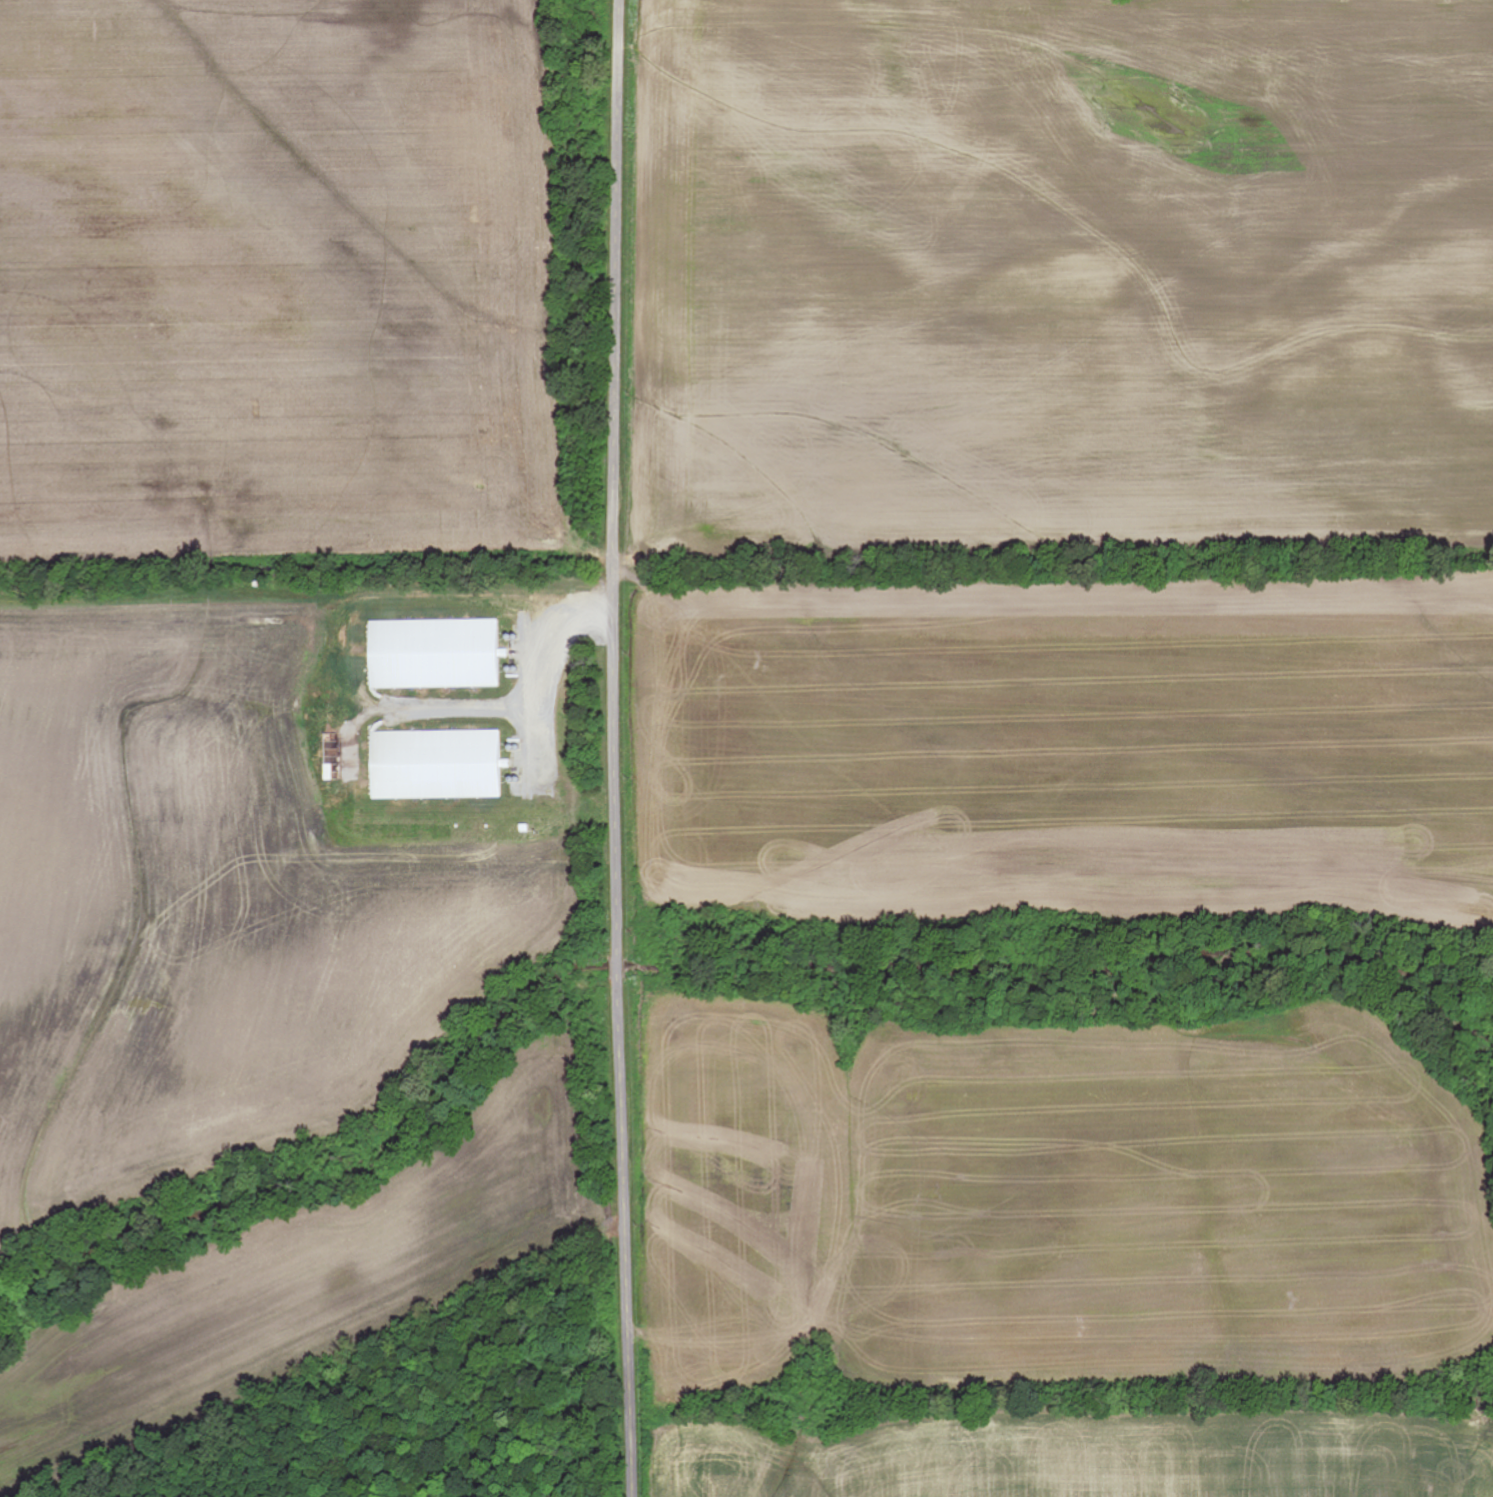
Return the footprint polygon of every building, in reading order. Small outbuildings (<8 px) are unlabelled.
[(502,687),(501,658),(510,658),(510,649),(501,650),(500,620),(372,622),(374,689),(502,687)] [(375,800),(504,798),(503,769),(512,769),(512,760),(503,760),(503,731),(374,733),(375,800)]
